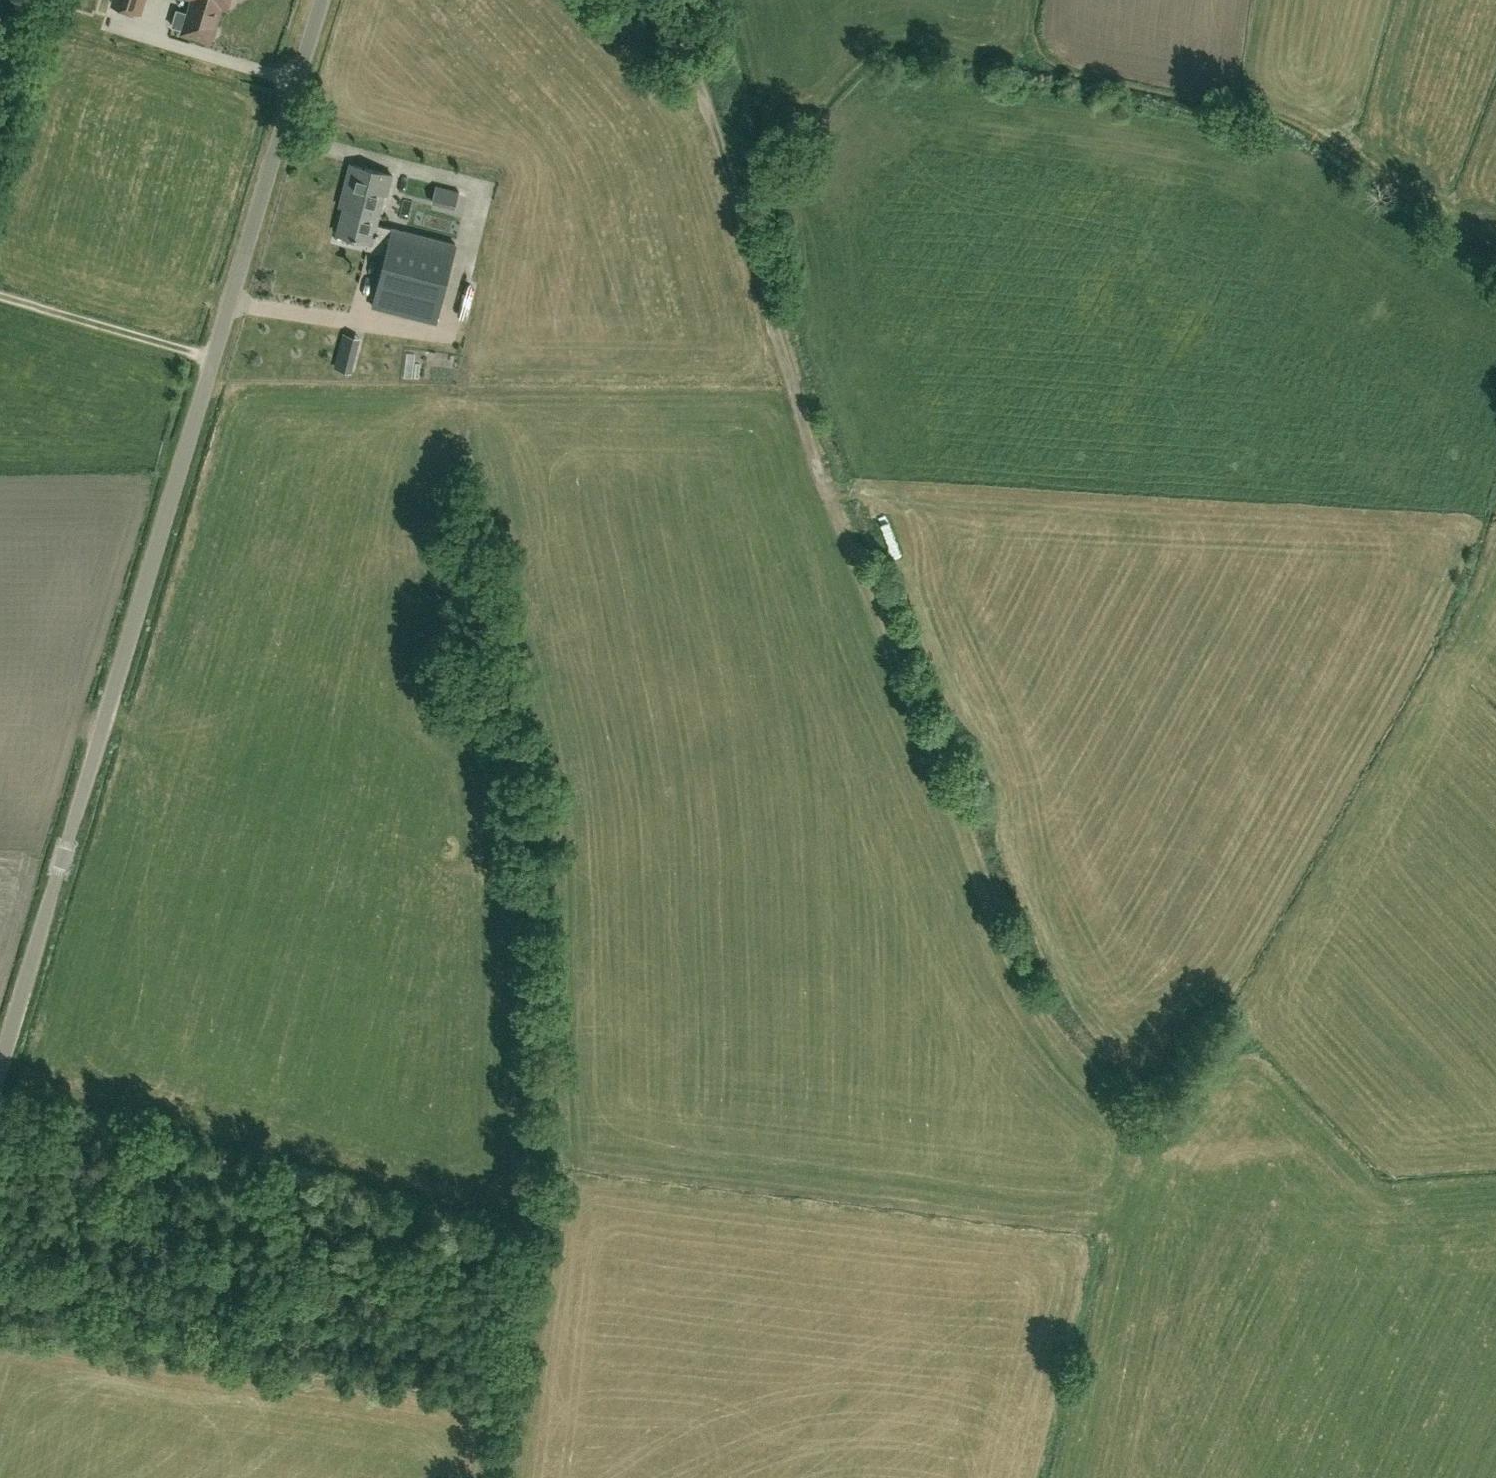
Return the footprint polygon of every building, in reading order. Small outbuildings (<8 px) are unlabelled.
[(144,0),(114,0),(113,2),(141,10),(144,0)] [(221,4),(227,6),(229,0),(193,0),(189,11),(177,8),(172,24),(184,28),(183,30),(211,39),(221,4)] [(346,199),(338,233),(368,240),(366,248),(387,253),(373,306),(436,322),(456,243),(393,227),(393,228),(376,224),(380,208),(384,192),(388,193),(393,175),(351,164),(342,198),(346,199)]
